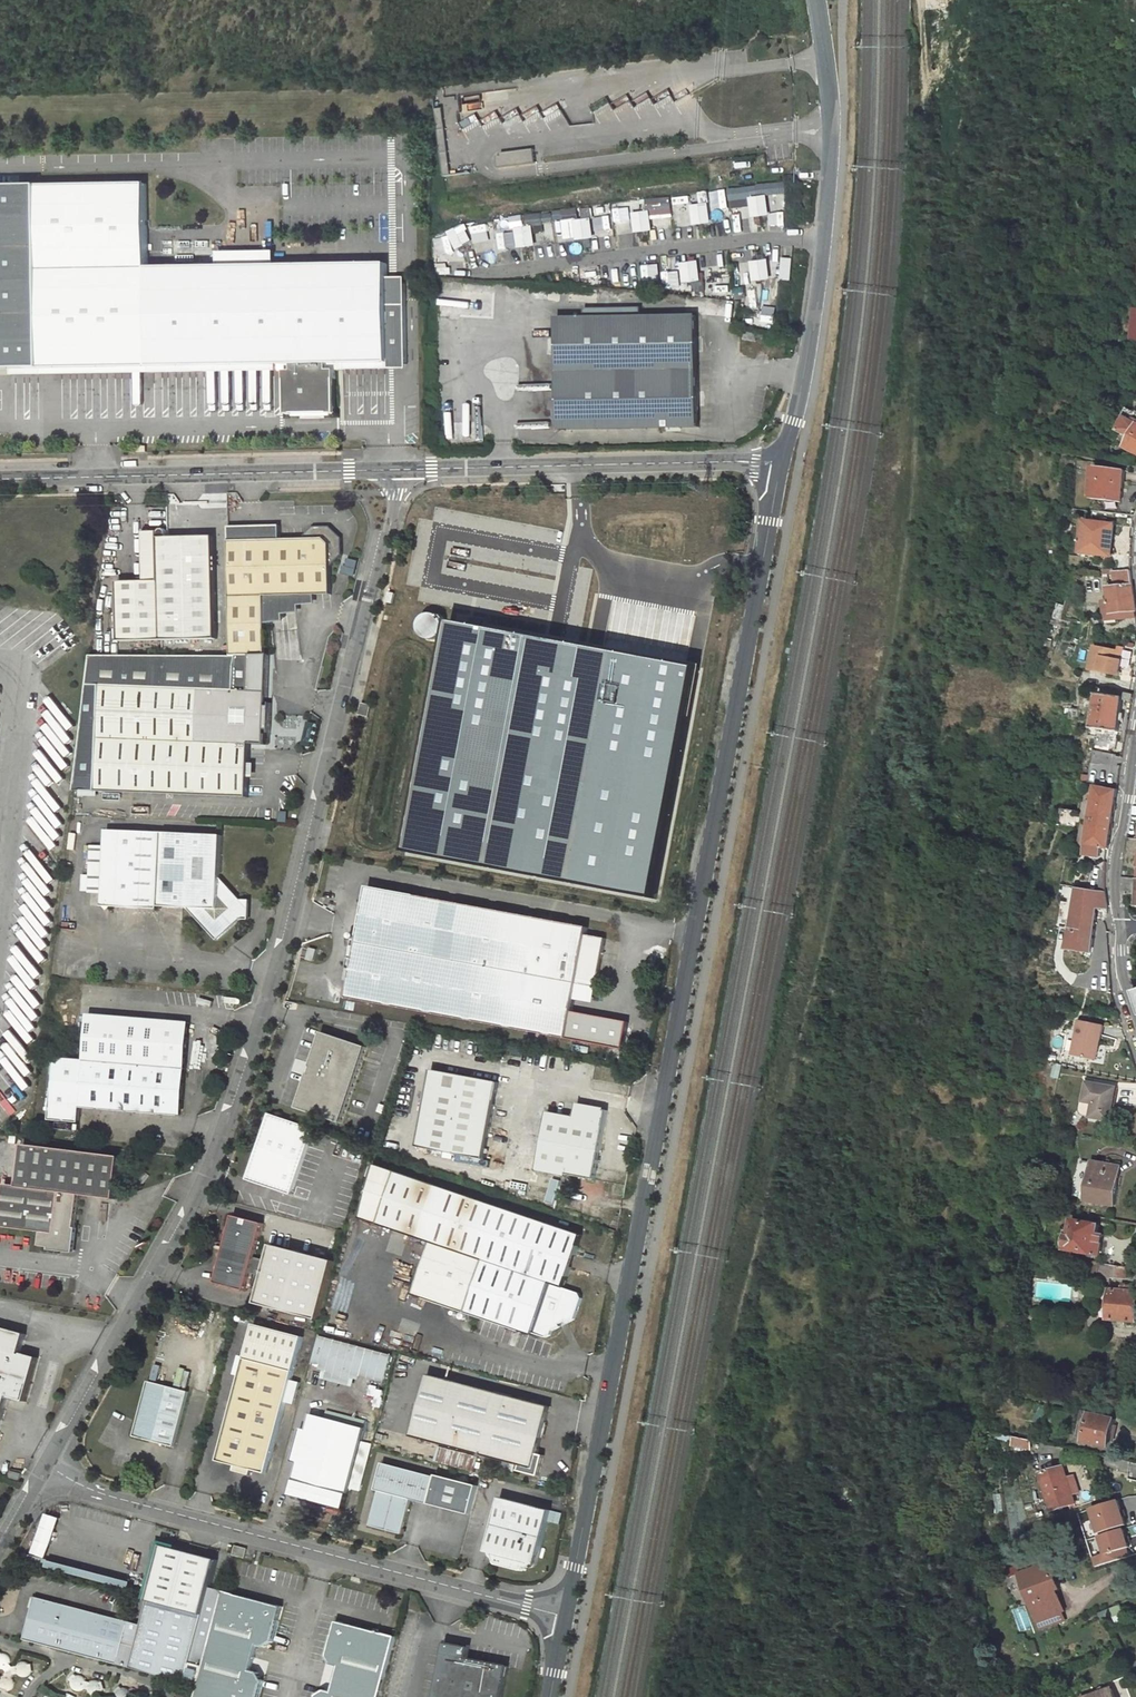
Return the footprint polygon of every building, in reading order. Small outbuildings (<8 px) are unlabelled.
[(926,8),(947,8),(947,0),(926,0),(926,8)] [(445,106),(439,107),(447,174),(454,173),(445,106)] [(500,154),(502,166),(536,162),(535,149),(500,154)] [(149,185),(42,187),(46,369),(153,367),(151,268),(149,185)] [(46,369),(42,187),(0,187),(0,370),(46,369)] [(767,213),(765,198),(754,199),(756,214),(767,213)] [(697,222),(708,220),(706,205),(695,207),(697,222)] [(636,214),(638,229),(649,228),(647,213),(636,214)] [(589,220),(578,221),(580,236),(591,235),(589,220)] [(519,228),(521,244),(532,242),(530,227),(519,228)] [(466,232),(456,238),(463,251),(473,246),(466,232)] [(792,261),(783,260),(781,280),(791,281),(792,261)] [(390,263),(151,268),(153,367),(296,364),(297,371),(289,371),(290,414),(340,413),(340,370),(332,370),(332,363),(410,362),(409,304),(391,304),(390,263)] [(766,265),(754,267),(756,282),(768,280),(766,265)] [(696,266),(685,268),(687,283),(698,281),(696,266)] [(760,306),(757,326),(776,329),(778,308),(760,306)] [(559,432),(698,430),(697,318),(655,318),(655,309),(585,310),(585,319),(557,319),(559,432)] [(755,335),(743,334),(742,342),(754,343),(755,335)] [(1129,418),(1123,429),(1134,436),(1128,448),(1135,452),(1135,422),(1129,418)] [(1097,499),(1124,502),(1127,471),(1100,468),(1097,499)] [(1113,556),(1116,524),(1089,521),(1086,553),(1113,556)] [(280,527),(229,529),(229,543),(232,657),(250,657),(265,656),(264,618),(281,617),(281,610),(298,610),(297,603),(314,602),(314,597),(330,597),(330,570),(342,557),(342,541),(337,541),(330,534),(330,529),(313,530),(307,541),(280,541),(280,527)] [(342,541),(330,529),(330,534),(337,541),(342,541)] [(145,576),(143,579),(143,582),(118,583),(119,643),(216,641),(214,539),(168,539),(168,533),(165,530),(163,530),(160,533),(151,533),(149,530),(144,530),(142,533),(142,538),(145,540),(145,558),(142,562),(142,565),(145,568),(145,576)] [(1110,613),(1135,611),(1135,603),(1132,570),(1115,572),(1116,587),(1110,588),(1111,602),(1108,602),(1110,613)] [(503,811),(595,828),(643,837),(654,782),(682,788),(708,651),(493,610),(492,616),(491,619),(481,617),(477,616),(483,587),(425,578),(417,621),(458,628),(455,642),(484,648),(473,710),(428,703),(424,722),(448,727),(449,722),(452,723),(453,725),(455,728),(468,746),(460,752),(465,760),(457,765),(463,773),(455,778),(455,779),(461,788),(452,793),(458,802),(450,847),(495,856),(503,811)] [(384,615),(391,616),(395,600),(388,598),(384,615)] [(1123,622),(1123,619),(1135,617),(1135,611),(1110,613),(1111,623),(1123,622)] [(1092,669),(1121,675),(1123,660),(1119,659),(1120,651),(1097,646),(1092,669)] [(75,789),(248,798),(251,745),(266,746),(268,694),(265,693),(251,693),(250,657),(232,657),(91,655),(75,789)] [(251,693),(265,693),(265,656),(250,657),(251,693)] [(1099,729),(1122,731),(1126,699),(1133,700),(1134,693),(1126,692),(1126,697),(1102,694),(1099,729)] [(268,694),(266,746),(270,742),(271,731),(276,727),(276,714),(272,709),(272,699),(268,694)] [(363,704),(360,715),(369,717),(372,705),(363,704)] [(1123,756),(1097,750),(1091,782),(1118,787),(1123,756)] [(1110,849),(1118,790),(1099,787),(1097,801),(1088,800),(1087,809),(1091,809),(1090,817),(1094,818),(1093,826),(1090,843),(1089,854),(1100,856),(1101,848),(1110,849)] [(1093,826),(1086,825),(1083,842),(1090,843),(1093,826)] [(159,907),(188,909),(216,941),(240,920),(241,900),(220,878),(222,836),(111,829),(106,908),(159,911),(159,907)] [(1122,876),(1121,893),(1128,893),(1128,890),(1135,890),(1135,877),(1122,876)] [(1066,957),(1090,961),(1098,908),(1110,909),(1107,891),(1081,887),(1066,957)] [(371,898),(378,893),(378,890),(369,888),(367,897),(371,898)] [(588,936),(589,929),(574,926),(572,923),(569,925),(534,919),(532,915),(529,918),(494,911),(492,908),(489,910),(455,904),(452,901),(450,903),(378,890),(378,893),(371,898),(367,897),(357,953),(353,956),(356,960),(348,998),(569,1040),(574,1013),(579,985),(598,989),(606,940),(588,936)] [(241,900),(240,920),(249,921),(250,901),(241,900)] [(310,948),(307,960),(314,962),(317,951),(310,948)] [(574,1013),(569,1040),(624,1051),(629,1023),(574,1013)] [(81,1108),(179,1117),(188,1024),(88,1015),(84,1062),(57,1060),(52,1120),(80,1122),(81,1108)] [(1083,1020),(1076,1054),(1098,1059),(1106,1024),(1083,1020)] [(182,1117),(190,1024),(188,1024),(179,1117),(182,1117)] [(313,1069),(311,1075),(309,1074),(297,1110),(342,1125),(367,1049),(323,1034),(311,1068),(313,1069)] [(433,1071),(419,1147),(485,1160),(499,1083),(433,1071)] [(1110,1120),(1116,1087),(1087,1082),(1084,1100),(1094,1102),(1092,1116),(1110,1120)] [(574,1147),(602,1152),(609,1112),(581,1106),(578,1121),(551,1115),(541,1170),(569,1175),(574,1147)] [(317,1130),(271,1115),(250,1180),(295,1195),(317,1130)] [(79,1197),(114,1201),(120,1159),(22,1147),(16,1188),(4,1186),(0,1215),(0,1229),(41,1234),(39,1247),(61,1250),(62,1243),(66,1239),(73,1240),(79,1197)] [(569,1175),(596,1180),(602,1152),(574,1147),(569,1175)] [(1116,1185),(1120,1165),(1091,1160),(1086,1193),(1093,1195),(1092,1200),(1115,1204),(1119,1185),(1116,1185)] [(565,1288),(583,1235),(380,1165),(362,1219),(433,1243),(415,1295),(468,1313),(534,1336),(535,1334),(546,1337),(553,1334),(554,1330),(562,1326),(561,1324),(566,1321),(568,1323),(576,1319),(584,1295),(565,1288)] [(256,1304),(320,1321),(336,1261),(272,1244),(268,1261),(254,1258),(264,1225),(234,1216),(216,1284),(245,1291),(250,1273),(263,1277),(256,1304)] [(1100,1255),(1103,1235),(1098,1234),(1099,1225),(1074,1220),(1072,1231),(1070,1231),(1069,1234),(1066,1233),(1063,1246),(1068,1247),(1067,1249),(1100,1255)] [(61,1250),(72,1251),(73,1240),(66,1239),(62,1243),(61,1250)] [(1096,1279),(1111,1282),(1112,1277),(1126,1278),(1128,1267),(1099,1262),(1096,1279)] [(1127,1284),(1127,1285),(1122,1285),(1121,1289),(1110,1288),(1108,1319),(1135,1321),(1135,1285),(1127,1284)] [(7,1394),(10,1395),(10,1398),(25,1402),(37,1359),(21,1354),(21,1356),(18,1355),(24,1334),(4,1329),(4,1330),(0,1329),(0,1422),(7,1394)] [(248,1469),(268,1475),(296,1372),(247,1359),(220,1461),(237,1467),(236,1472),(246,1475),(248,1469)] [(504,1461),(503,1463),(503,1467),(505,1469),(506,1470),(514,1472),(516,1464),(520,1465),(518,1470),(538,1475),(543,1455),(538,1454),(550,1407),(429,1374),(412,1435),(504,1461)] [(134,1436),(175,1447),(189,1392),(149,1382),(134,1436)] [(1110,1445),(1116,1418),(1085,1411),(1083,1421),(1081,1421),(1078,1433),(1086,1435),(1085,1440),(1110,1445)] [(291,1495),(344,1510),(365,1429),(312,1414),(291,1495)] [(1030,1439),(1010,1434),(1016,1452),(1033,1447),(1030,1439)] [(434,1461),(474,1472),(479,1457),(438,1446),(434,1461)] [(380,1491),(371,1525),(403,1534),(412,1499),(430,1504),(437,1478),(384,1463),(376,1490),(380,1491)] [(1064,1466),(1042,1472),(1054,1509),(1076,1502),(1064,1466)] [(9,1480),(20,1483),(22,1473),(11,1471),(9,1480)] [(502,1497),(487,1551),(488,1552),(491,1553),(493,1558),(498,1565),(521,1571),(525,1570),(527,1568),(530,1569),(535,1566),(536,1564),(537,1564),(551,1510),(502,1497)] [(1093,1509),(1107,1553),(1094,1558),(1097,1568),(1135,1556),(1135,1553),(1120,1501),(1093,1509)] [(34,1555),(49,1559),(60,1517),(45,1513),(34,1555)] [(119,1664),(199,1685),(224,1591),(211,1588),(218,1560),(164,1546),(143,1625),(130,1622),(119,1664)] [(245,1558),(248,1549),(236,1546),(233,1556),(245,1558)] [(1042,1555),(1024,1562),(1027,1571),(1021,1572),(1042,1629),(1066,1620),(1063,1611),(1064,1609),(1057,1589),(1060,1588),(1050,1562),(1045,1564),(1042,1555)] [(196,1696),(259,1696),(263,1681),(258,1672),(252,1670),(258,1646),(264,1647),(274,1642),(283,1607),(224,1591),(199,1685),(196,1696)] [(119,1664),(130,1622),(36,1597),(24,1640),(119,1664)] [(397,1636),(336,1621),(327,1656),(333,1665),(339,1667),(333,1691),(326,1689),(317,1695),(316,1696),(381,1696),(397,1636)] [(509,1666),(468,1658),(469,1653),(460,1652),(461,1646),(446,1644),(436,1696),(503,1696),(509,1666)] [(12,1667),(12,1664),(11,1661),(9,1659),(6,1657),(2,1658),(0,1659),(0,1672),(4,1673),(8,1672),(10,1674),(9,1679),(5,1681),(4,1685),(5,1691),(7,1693),(10,1694),(15,1693),(19,1690),(19,1684),(18,1682),(16,1680),(17,1676),(20,1674),(24,1677),(28,1677),(32,1676),(34,1672),(35,1668),(34,1665),(29,1661),(25,1661),(22,1662),(20,1664),(18,1668),(15,1670),(12,1667)] [(91,1681),(89,1684),(88,1680),(85,1676),(80,1675),(76,1677),(74,1679),(73,1685),(75,1689),(79,1691),(85,1690),(88,1686),(90,1691),(93,1694),(97,1695),(101,1693),(104,1690),(105,1686),(103,1682),(102,1680),(98,1679),(95,1679),(91,1681)] [(147,1693),(143,1690),(137,1690),(135,1692),(133,1695),(131,1690),(128,1687),(124,1687),(120,1688),(118,1690),(117,1695),(117,1696),(148,1696),(147,1693)] [(1083,1696),(1116,1696),(1112,1687),(1083,1696)]
